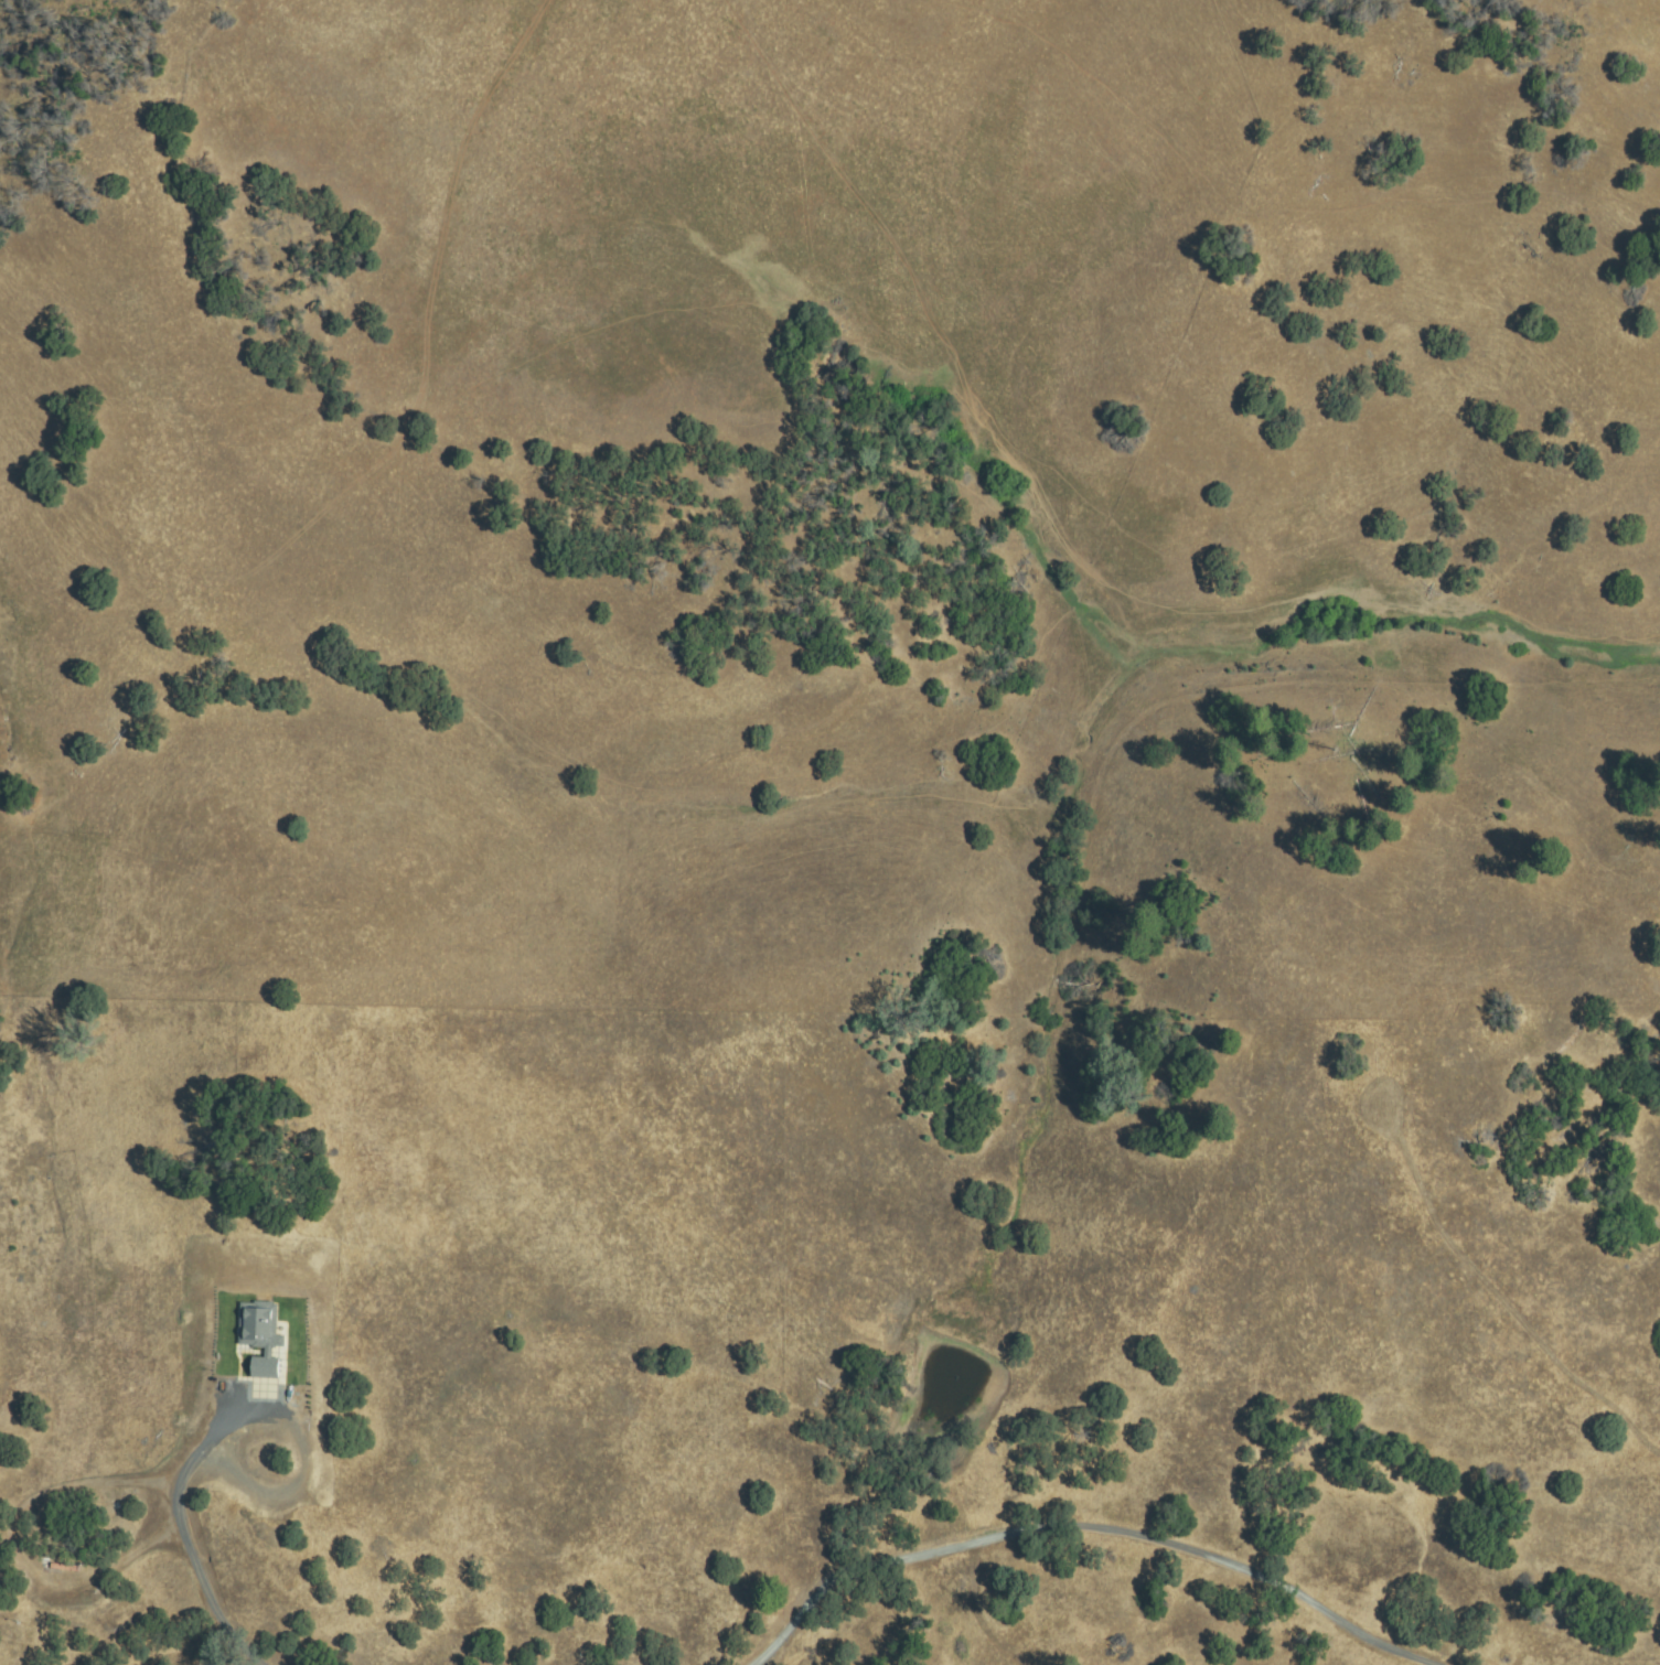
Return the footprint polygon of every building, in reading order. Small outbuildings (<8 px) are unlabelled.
[(275,1376),(256,1377),(255,1360),(267,1358),(266,1345),(244,1347),(240,1307),(275,1303),(277,1335),(281,1335),(282,1345),(272,1346),(275,1376)] [(52,1568),(53,1561),(81,1565),(81,1571),(52,1568)]
